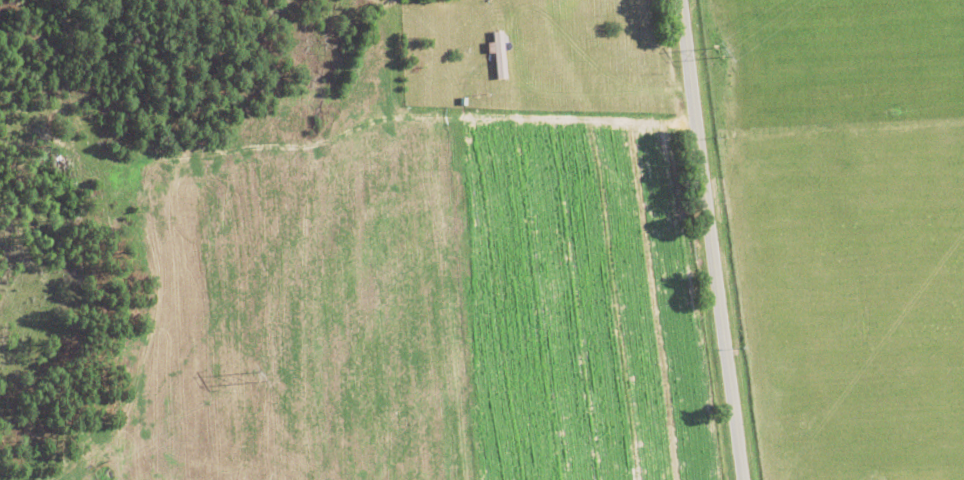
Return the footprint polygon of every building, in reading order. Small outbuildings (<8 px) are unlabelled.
[(506,79),(502,31),(492,32),(492,43),(487,44),(487,53),(493,53),(496,80),(506,79)]
